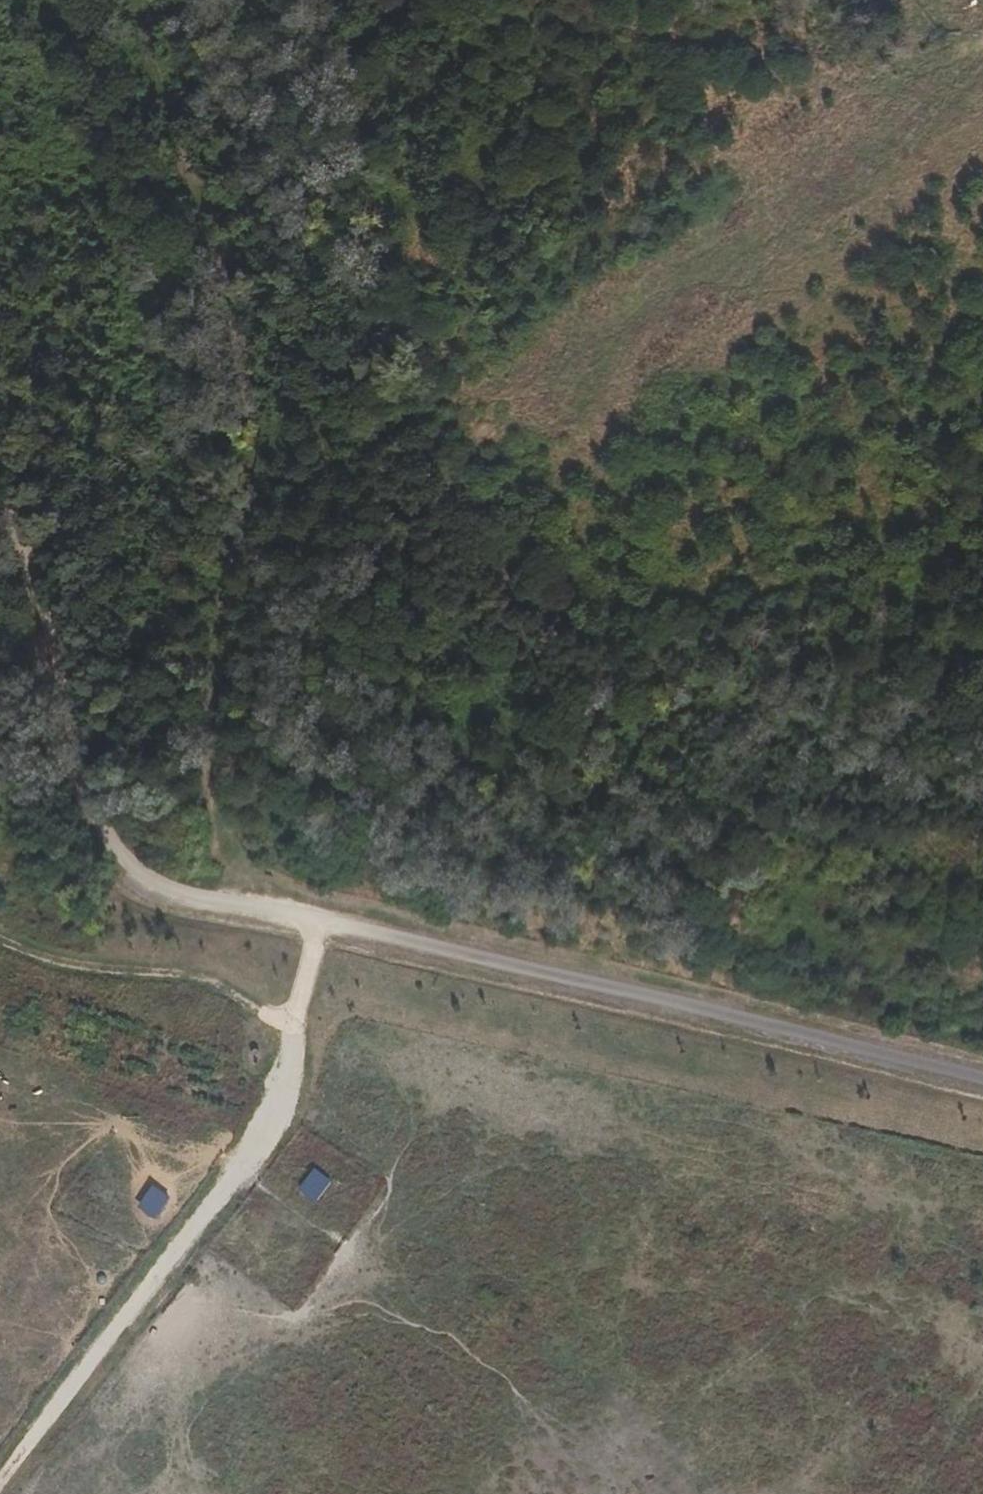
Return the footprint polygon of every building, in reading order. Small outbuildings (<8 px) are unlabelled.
[(317,1202),(333,1180),(316,1168),(300,1190),(317,1202)] [(171,1200),(148,1186),(137,1204),(161,1218),(171,1200)]
